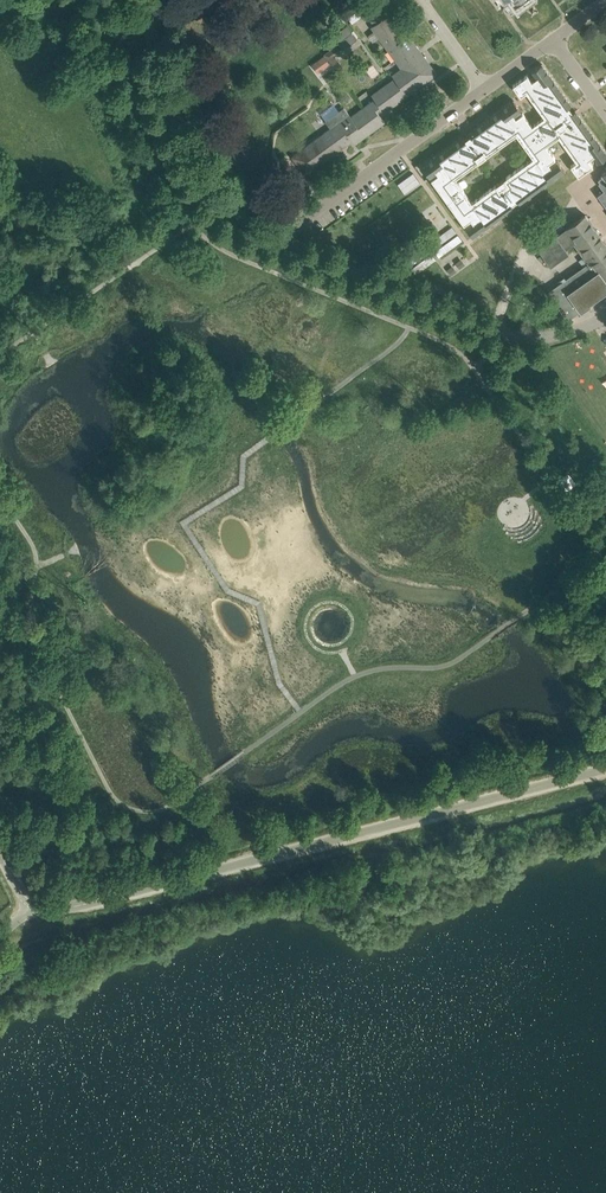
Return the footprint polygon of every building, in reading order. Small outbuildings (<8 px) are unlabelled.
[(291,156),(305,175),(352,140),(355,143),(385,121),(381,116),(437,74),(429,64),(426,66),(422,61),(425,58),(422,53),(418,55),(415,52),(419,49),(408,34),(405,37),(385,9),(371,20),(374,24),(371,26),(404,71),(371,95),(374,99),(351,116),(344,107),(325,121),(330,128),(291,156)] [(346,24),(332,35),(343,49),(357,39),(346,24)] [(335,56),(340,52),(335,45),(323,54),(336,71),(343,67),(335,56)] [(324,56),(318,60),(324,68),(329,64),(324,56)] [(517,200),(519,203),(523,200),(560,173),(564,170),(557,160),(550,165),(548,163),(555,158),(547,147),(546,145),(548,143),(556,137),(558,136),(560,138),(576,161),(570,165),(578,176),(580,174),(592,165),(588,159),(590,158),(591,160),(594,158),(597,162),(605,156),(605,153),(578,114),(575,110),(572,112),(568,106),(571,104),(541,63),(531,71),(534,75),(532,77),(533,79),(531,81),(527,75),(527,74),(513,85),(520,95),(526,91),(543,114),(544,116),(542,118),(534,123),(532,125),(530,123),(522,112),(516,117),(514,115),(521,110),(513,100),(472,129),(468,132),(470,135),(465,139),(463,136),(426,163),(422,166),(429,177),(436,172),(438,174),(431,179),(464,224),(471,219),(472,221),(465,226),(473,236),(514,207),(512,204),(517,200)] [(284,165),(279,168),(285,176),(290,172),(284,165)] [(603,199),(605,203),(605,171),(601,175),(602,175),(602,176),(598,179),(600,181),(598,183),(604,191),(599,194),(596,196),(599,201),(603,199)] [(413,173),(398,184),(404,193),(420,182),(413,173)] [(292,176),(287,179),(293,187),(297,184),(292,176)] [(568,251),(566,248),(573,243),(588,265),(549,293),(561,309),(568,319),(568,318),(580,309),(581,310),(589,303),(589,302),(605,290),(605,242),(587,215),(539,248),(550,264),(568,251)] [(434,249),(438,256),(462,242),(453,227),(431,240),(436,248),(434,249)]
